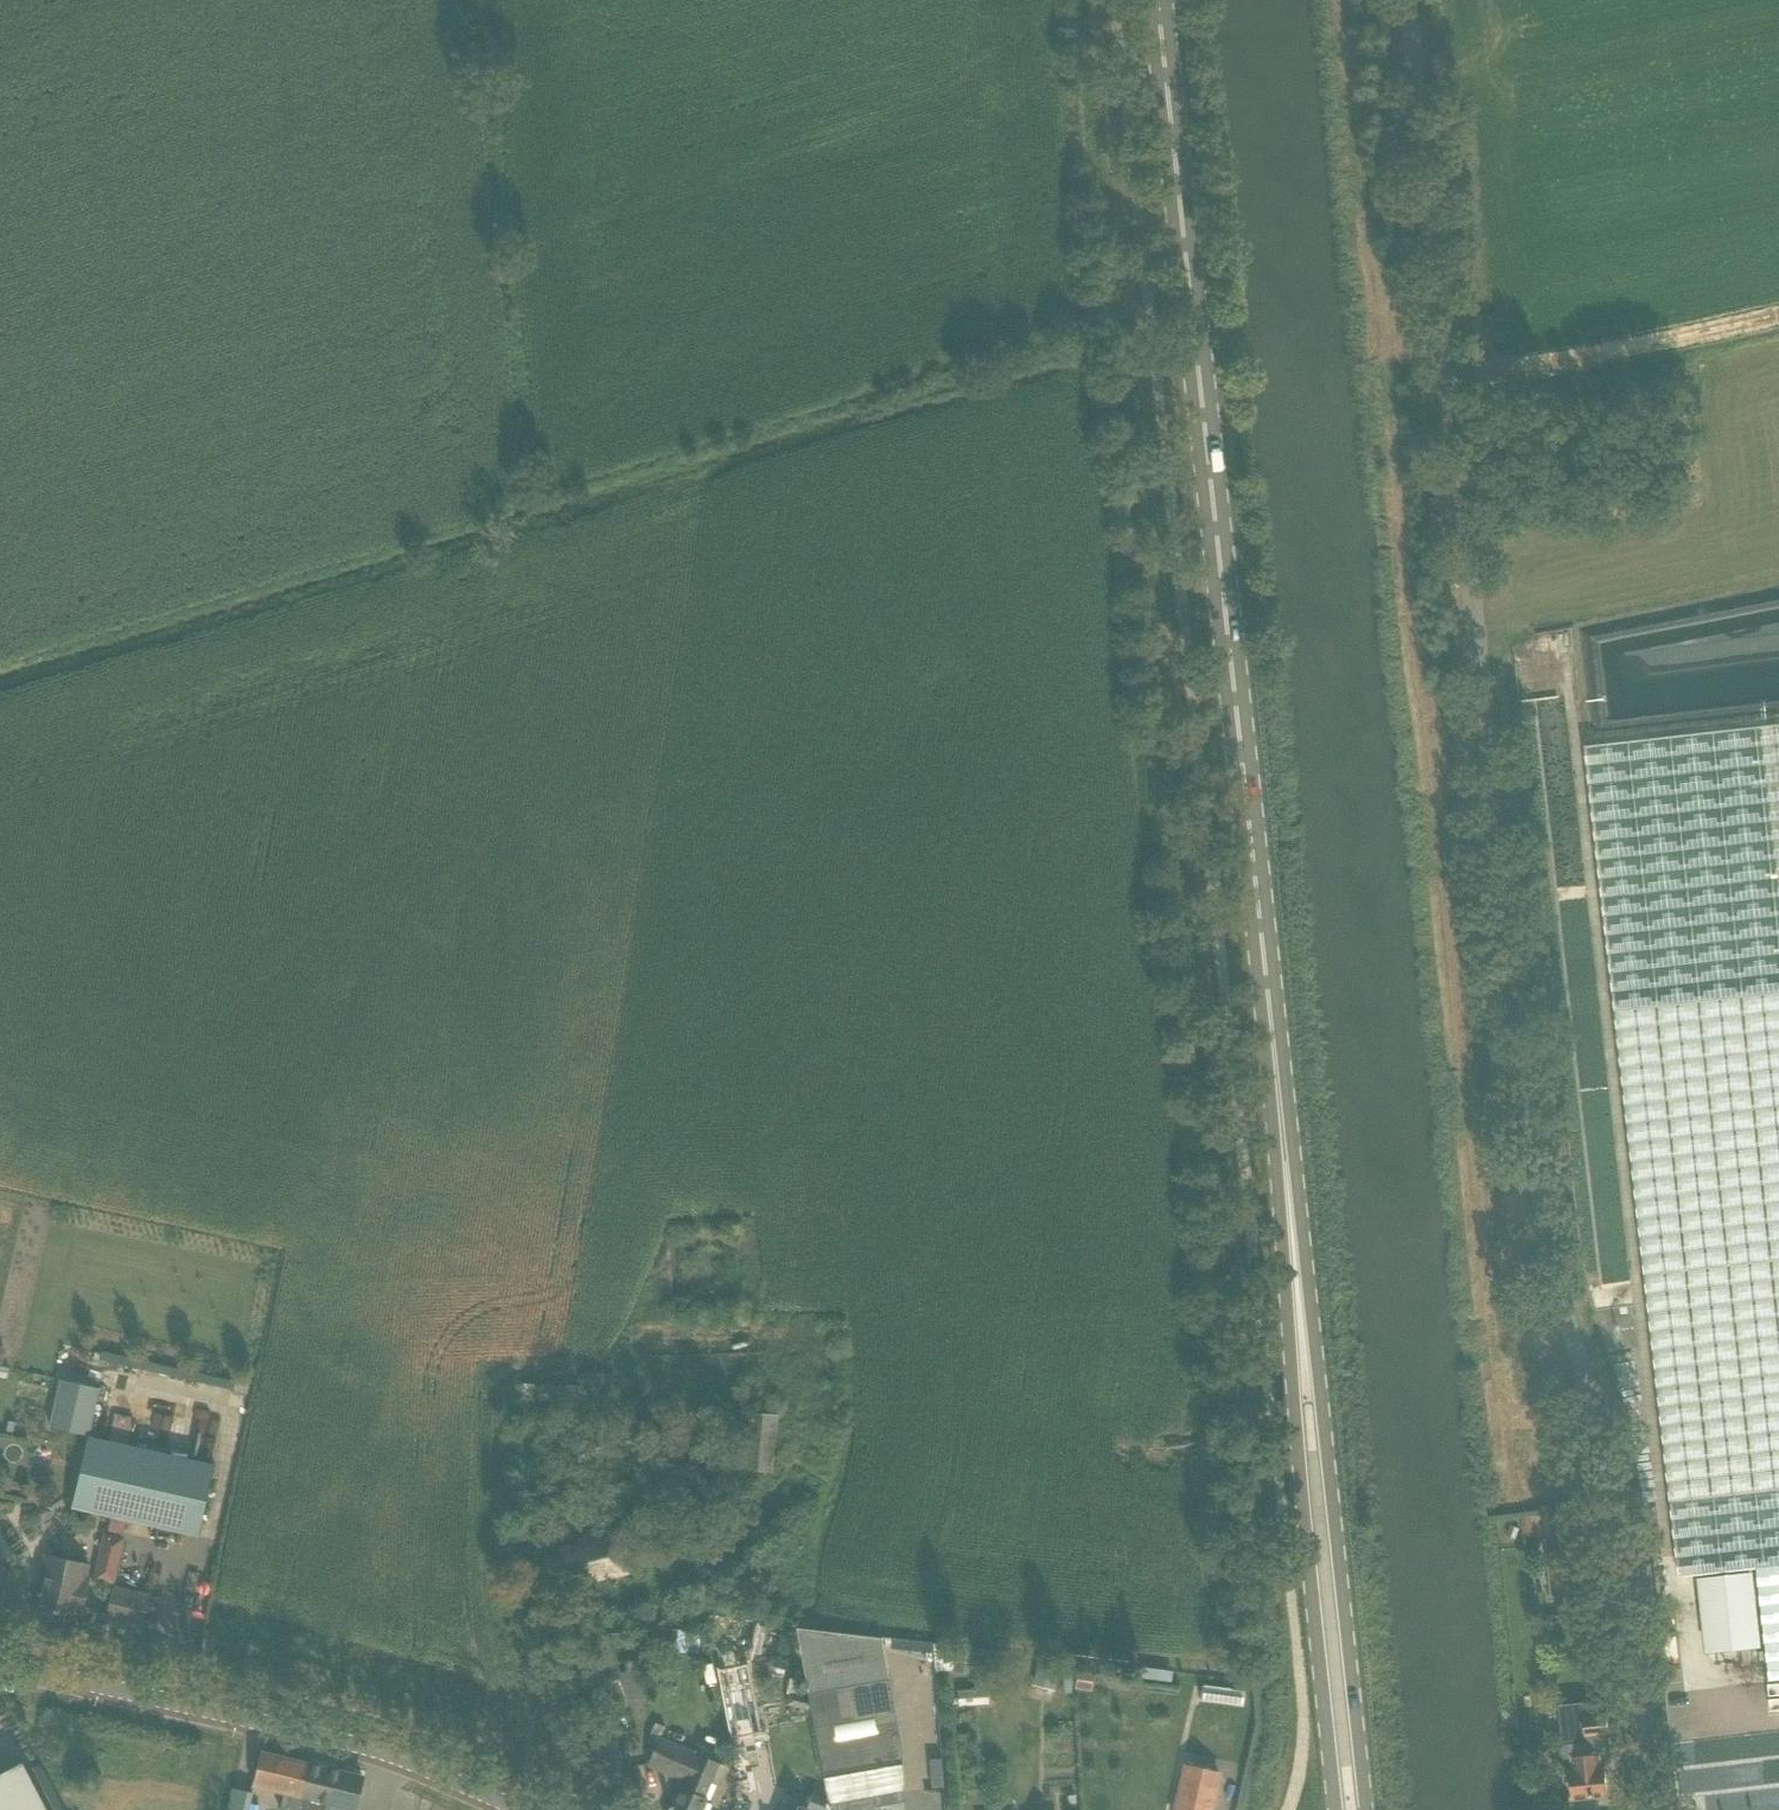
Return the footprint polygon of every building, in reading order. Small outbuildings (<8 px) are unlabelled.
[(1708,619),(1585,632),(1587,651),(1584,662),(1586,681),(1591,727),(1609,725),(1609,723),(1621,668),(1632,667),(1634,658),(1649,661),(1651,680),(1670,684),(1673,712),(1682,671),(1685,695),(1697,698),(1702,676),(1721,674),(1703,670),(1705,661),(1703,641),(1708,619)] [(1585,745),(1679,1577),(1757,1568),(1763,1625),(1770,1681),(1778,1680),(1778,724),(1585,745)] [(99,1388),(61,1380),(49,1427),(87,1436),(99,1388)] [(774,1473),(779,1415),(724,1411),(717,1468),(774,1473)] [(89,1436),(73,1507),(199,1536),(215,1465),(89,1436)] [(46,1554),(43,1566),(43,1567),(41,1576),(43,1576),(36,1608),(82,1618),(91,1581),(87,1580),(90,1564),(46,1554)] [(151,1595),(114,1586),(107,1619),(144,1627),(151,1595)] [(701,1653),(703,1631),(672,1628),(669,1650),(701,1653)] [(829,1809),(872,1809),(871,1808),(904,1801),(900,1742),(899,1735),(900,1734),(882,1638),(796,1628),(818,1750),(829,1809)] [(1061,1659),(1043,1655),(1035,1686),(1053,1691),(1061,1659)] [(747,1664),(719,1669),(731,1735),(759,1731),(747,1664)] [(1244,1707),(1246,1691),(1203,1686),(1201,1701),(1244,1707)] [(1566,1760),(1574,1760),(1575,1772),(1570,1772),(1573,1799),(1609,1795),(1606,1766),(1603,1767),(1602,1757),(1612,1756),(1610,1736),(1612,1736),(1610,1714),(1585,1717),(1588,1741),(1570,1743),(1564,1745),(1561,1750),(1562,1756),(1566,1760)] [(676,1799),(671,1809),(702,1809),(707,1799),(704,1798),(719,1763),(662,1738),(650,1764),(687,1781),(684,1789),(681,1788),(676,1799)] [(308,1763),(261,1752),(254,1781),(287,1789),(282,1809),(296,1809),(297,1809),(308,1763)] [(21,1762),(0,1773),(0,1809),(46,1809),(21,1762)] [(296,1809),(356,1809),(364,1777),(310,1764),(308,1763),(297,1809),(296,1809)] [(1218,1773),(1185,1766),(1175,1809),(1210,1809),(1218,1773)] [(250,1794),(233,1790),(228,1809),(246,1809),(250,1794)] [(808,1807),(788,1801),(785,1809),(816,1809),(808,1807)]
